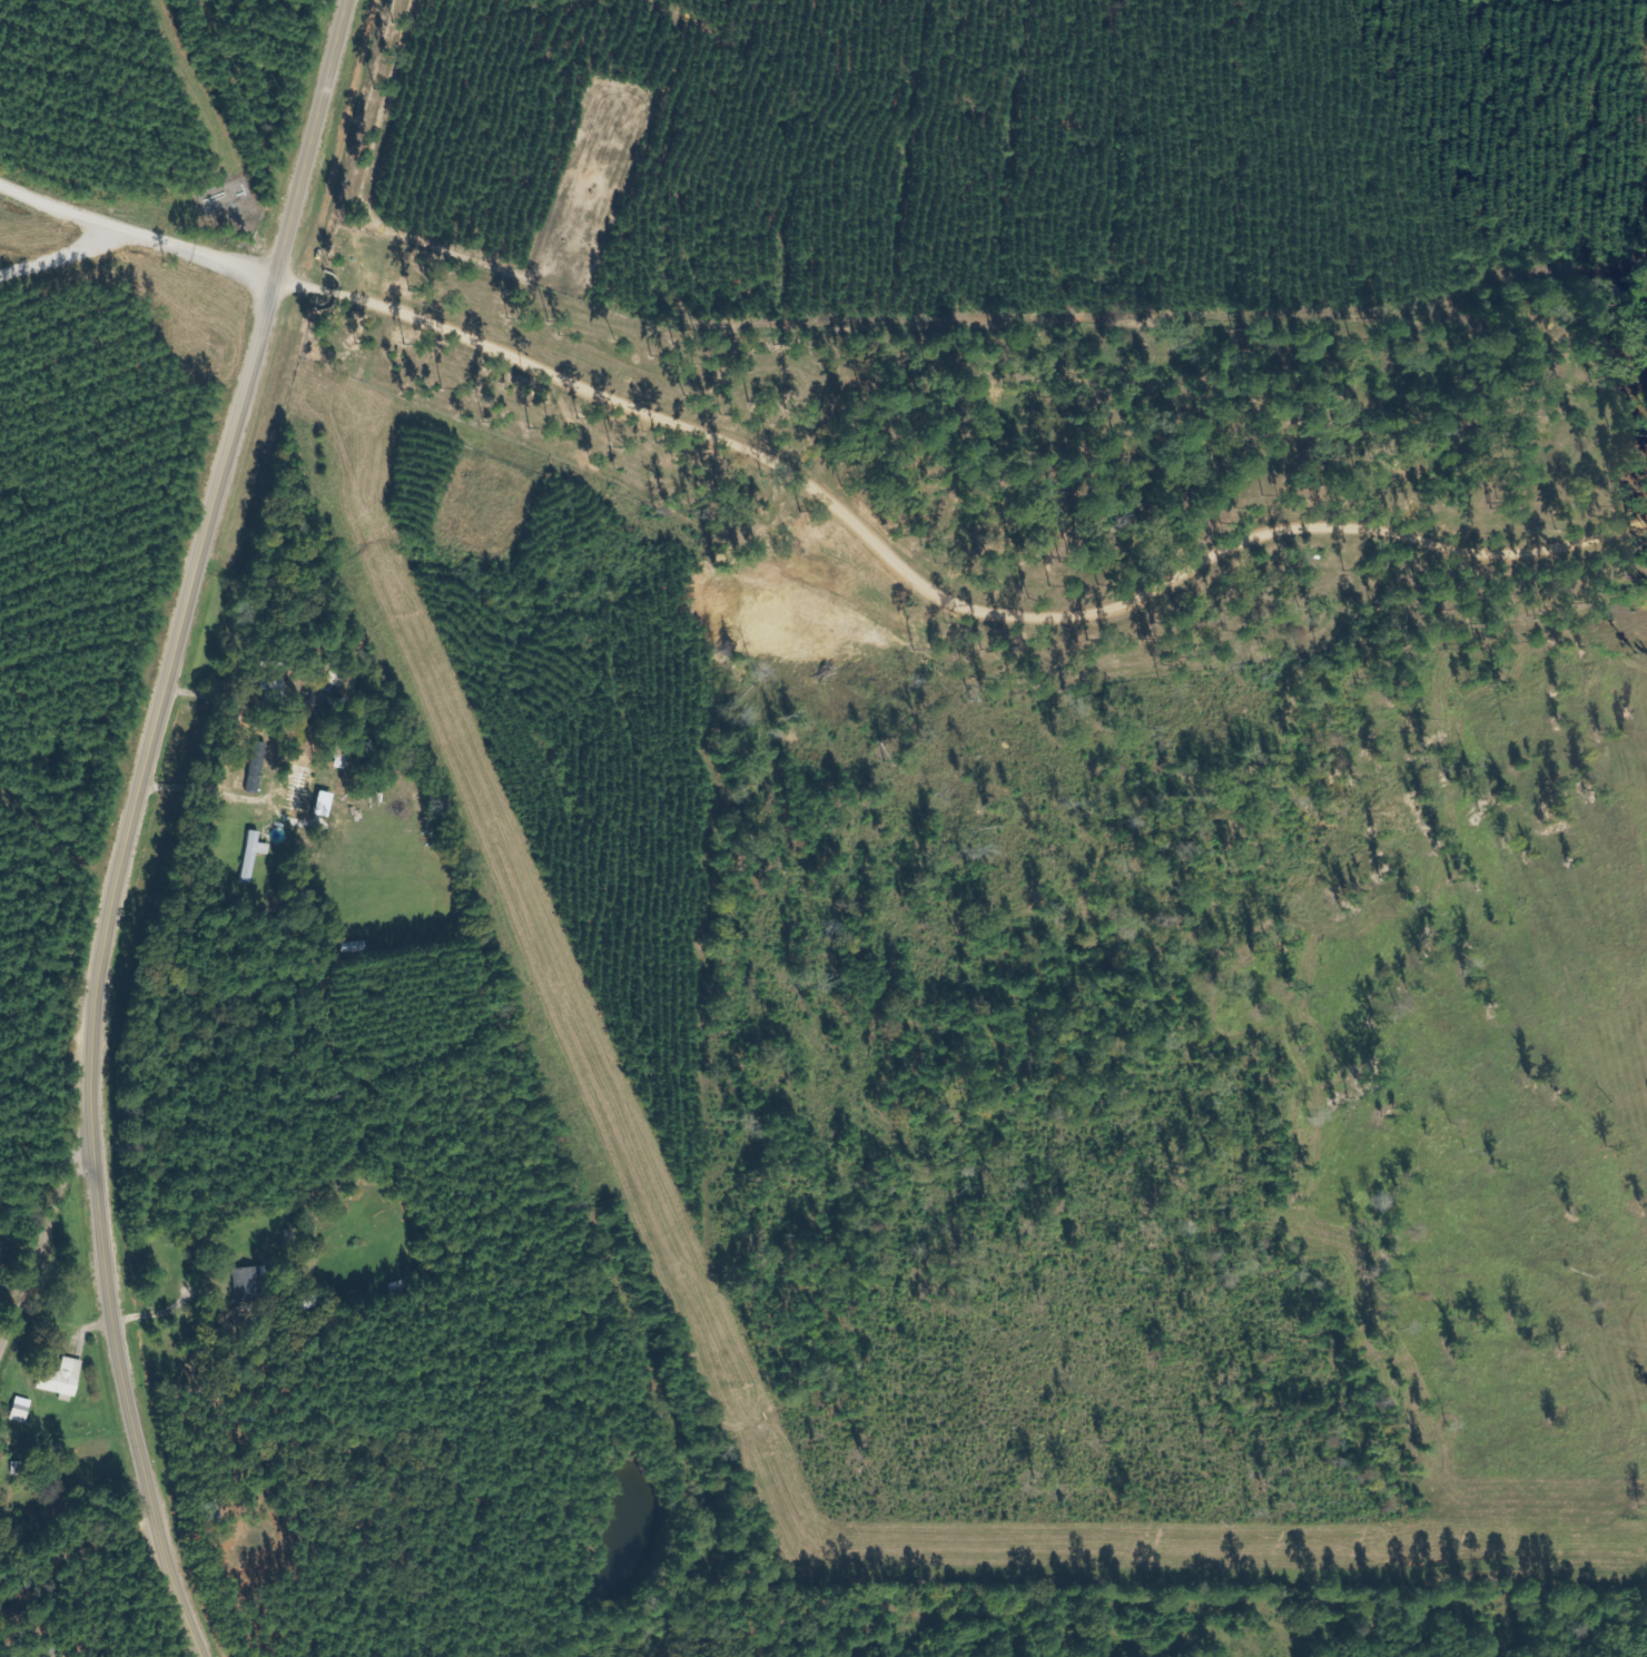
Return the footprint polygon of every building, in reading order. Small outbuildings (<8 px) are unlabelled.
[(267,793),(273,764),(281,765),(283,756),(264,752),(259,774),(250,772),(246,789),(267,793)] [(298,787),(299,814),(317,813),(316,799),(328,798),(328,786),(298,787)] [(277,845),(266,843),(268,832),(256,830),(252,859),(260,860),(261,853),(276,855),(277,845)] [(9,1268),(0,1265),(0,1290),(9,1268)] [(266,1302),(264,1268),(240,1269),(241,1303),(266,1302)] [(90,1362),(70,1358),(68,1373),(48,1369),(44,1391),(83,1398),(90,1362)] [(33,1423),(37,1403),(22,1400),(18,1421),(33,1423)]
